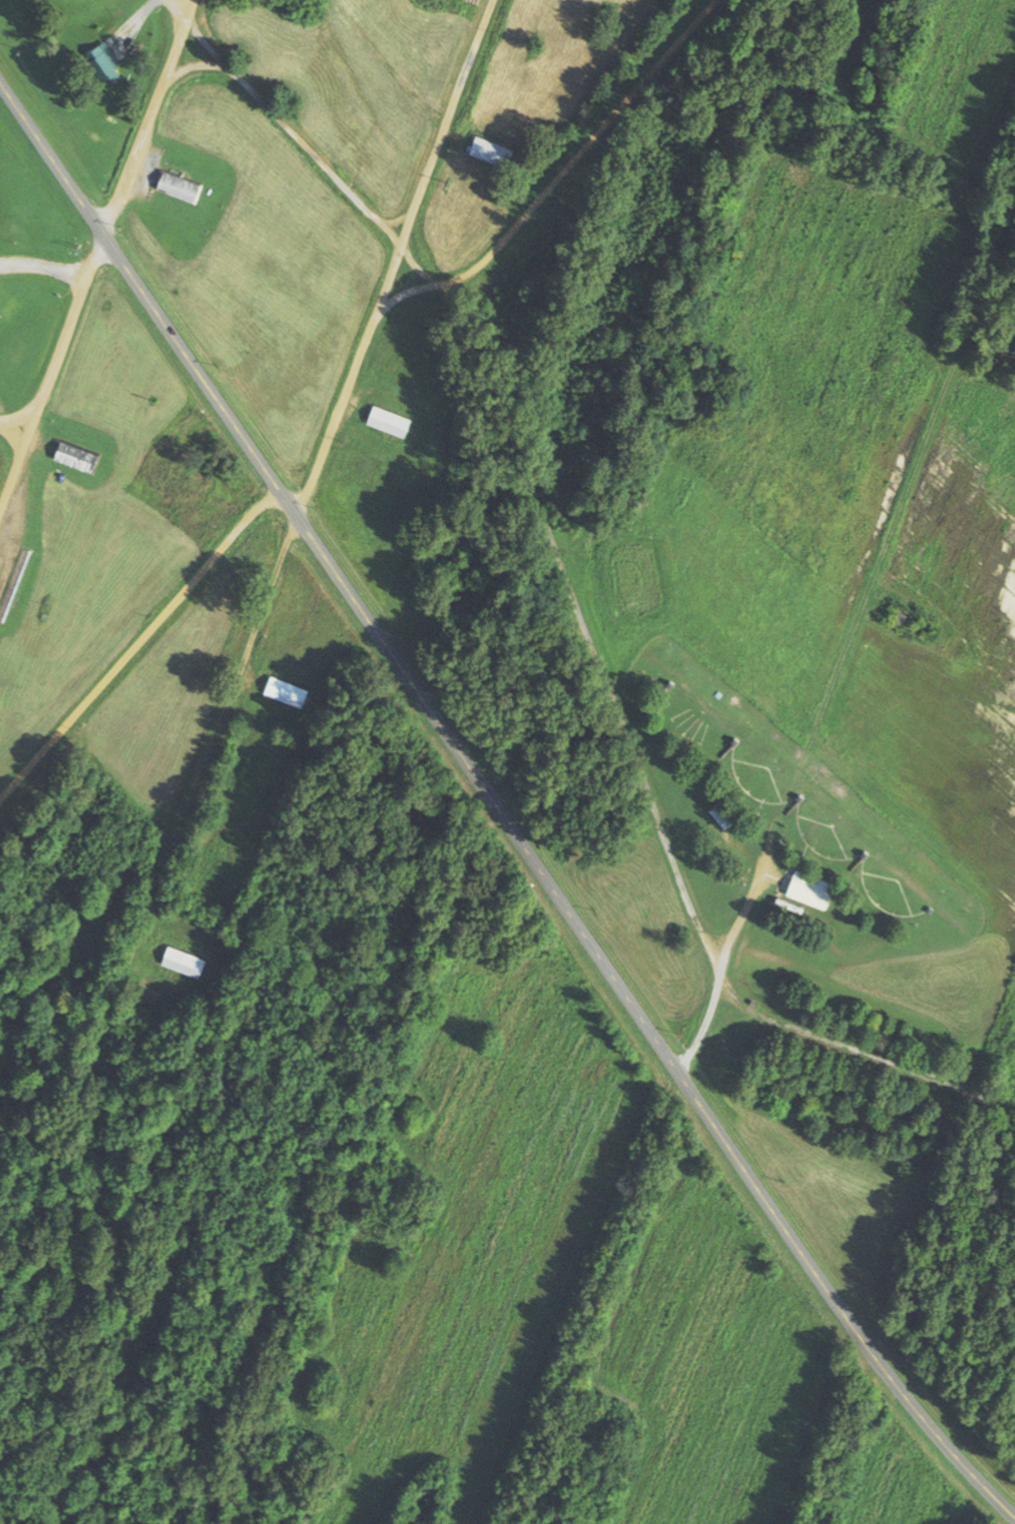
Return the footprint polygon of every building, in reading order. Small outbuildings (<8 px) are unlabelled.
[(505,160),(509,152),(475,134),(471,142),(505,160)] [(151,189),(196,204),(202,185),(157,170),(151,189)] [(393,412),(368,409),(366,426),(387,429),(388,426),(391,426),(393,412)] [(87,473),(94,455),(56,440),(49,458),(87,473)] [(305,690),(266,676),(259,694),(298,708),(305,690)] [(722,829),(731,821),(714,802),(706,809),(722,829)] [(833,883),(791,870),(783,897),(824,910),(833,883)] [(203,959),(163,947),(157,965),(198,977),(203,959)]
